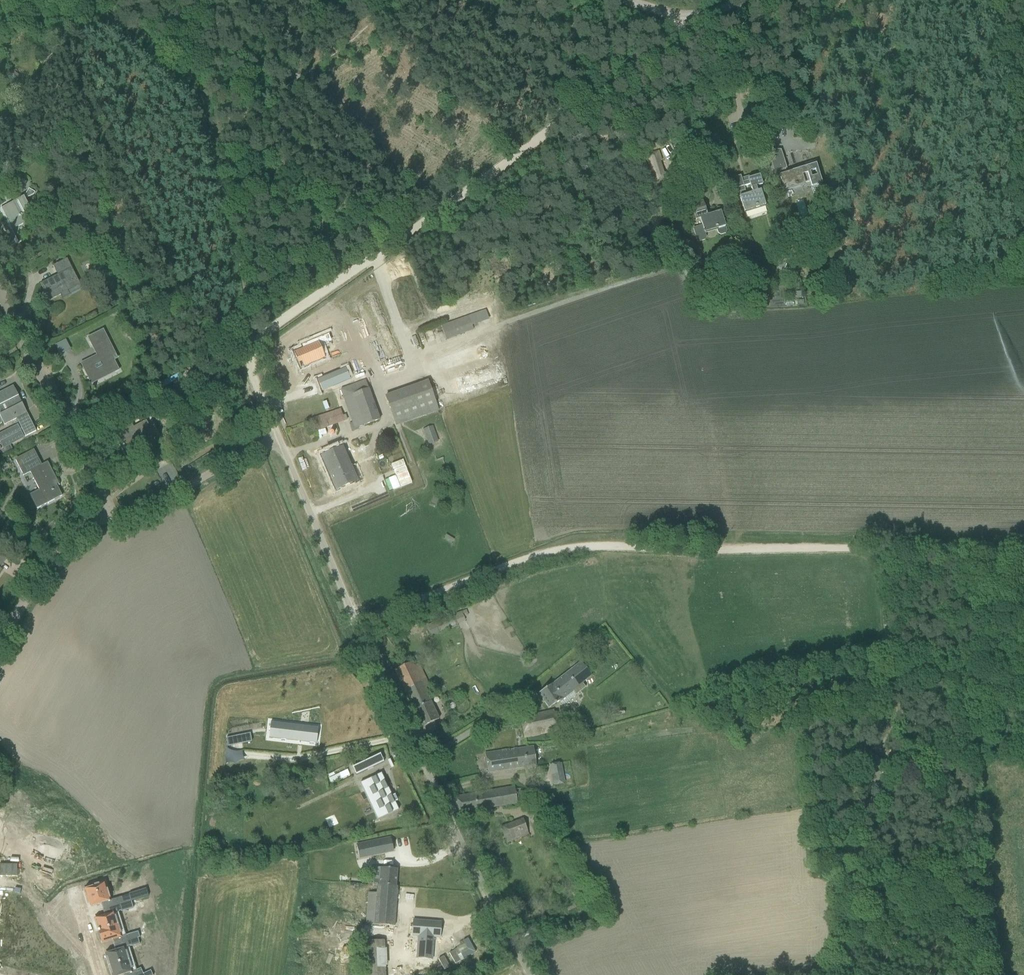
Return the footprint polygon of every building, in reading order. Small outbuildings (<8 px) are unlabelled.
[(750,108),(754,120),(766,116),(762,104),(750,108)] [(805,167),(800,169),(786,173),(785,169),(786,169),(781,150),(767,150),(774,173),(775,173),(778,182),(780,181),(783,189),(803,183),(809,182),(811,187),(822,184),(815,161),(804,164),(805,167)] [(645,155),(652,182),(667,179),(665,172),(664,173),(660,162),(662,161),(658,151),(645,155)] [(748,179),(748,181),(742,182),(740,176),(730,179),(733,189),(736,198),(740,197),(744,212),(765,206),(763,200),(760,190),(757,191),(755,187),(762,185),(759,175),(748,179)] [(7,222),(2,225),(12,245),(18,242),(12,230),(35,218),(25,199),(34,195),(35,193),(29,189),(24,197),(0,209),(7,222)] [(721,234),(727,232),(723,220),(728,218),(725,210),(712,214),(710,211),(705,213),(701,199),(690,202),(696,219),(699,218),(702,225),(693,228),(697,242),(704,240),(706,237),(704,231),(716,227),(718,233),(721,234)] [(40,284),(49,301),(61,295),(62,299),(70,295),(68,291),(80,285),(67,259),(53,266),(57,275),(40,284)] [(382,300),(351,310),(376,382),(399,374),(390,350),(398,347),(382,300)] [(421,301),(410,305),(414,316),(425,313),(421,301)] [(469,316),(441,326),(446,340),(474,330),(472,325),(469,316)] [(88,338),(97,356),(81,364),(91,384),(100,380),(119,371),(109,350),(113,349),(103,330),(88,338)] [(303,348),(293,352),(300,369),(325,359),(320,346),(332,341),(329,334),(301,345),(303,348)] [(346,368),(329,375),(333,386),(350,379),(346,368)] [(344,399),(355,429),(380,420),(369,390),(365,380),(341,390),(344,399)] [(384,396),(395,426),(439,411),(428,380),(384,396)] [(4,425),(17,419),(25,437),(36,431),(31,422),(30,423),(26,414),(27,413),(13,386),(4,391),(0,393),(0,417),(4,425)] [(310,420),(314,432),(344,421),(340,409),(310,420)] [(123,444),(122,445),(126,452),(135,448),(136,450),(147,444),(152,454),(163,448),(158,438),(156,439),(147,421),(134,428),(132,424),(117,432),(123,444)] [(0,434),(0,442),(3,448),(5,447),(8,445),(24,437),(17,425),(0,434)] [(423,429),(429,445),(439,441),(433,426),(423,429)] [(363,475),(362,473),(363,472),(359,464),(358,465),(357,462),(350,464),(343,446),(321,456),(336,491),(358,482),(356,478),(363,475)] [(39,490),(30,495),(37,508),(62,496),(54,481),(57,480),(47,463),(41,466),(37,459),(20,468),(24,476),(30,472),(39,490)] [(418,613),(405,618),(408,627),(421,622),(418,613)] [(434,623),(438,632),(457,624),(454,615),(434,623)] [(412,662),(395,670),(422,727),(439,719),(428,697),(436,694),(423,666),(415,670),(412,662)] [(539,693),(549,708),(563,699),(563,700),(573,692),(576,695),(585,687),(582,683),(591,676),(581,662),(553,684),(539,693)] [(521,719),(525,738),(561,730),(557,711),(521,719)] [(271,722),(269,738),(316,743),(318,728),(271,722)] [(485,753),(488,773),(536,765),(533,747),(517,749),(517,748),(485,753)] [(352,768),(356,776),(384,762),(380,754),(352,768)] [(550,765),(554,785),(564,783),(560,763),(557,764),(556,762),(554,762),(555,764),(550,765)] [(360,783),(377,820),(398,810),(381,773),(360,783)] [(339,774),(329,779),(332,784),(342,779),(339,774)] [(456,796),(459,813),(517,804),(517,802),(523,801),(521,789),(515,790),(515,786),(456,796)] [(523,819),(502,827),(504,833),(507,842),(521,837),(528,834),(523,819)] [(382,840),(357,845),(359,857),(370,855),(370,856),(384,853),(384,852),(394,851),(391,840),(382,842),(382,840)] [(368,892),(366,924),(384,926),(395,926),(398,886),(396,886),(397,869),(380,868),(380,878),(380,880),(373,879),(372,885),(379,886),(378,893),(368,892)] [(94,888),(84,891),(88,903),(89,903),(91,907),(110,901),(104,882),(93,885),(94,888)] [(146,889),(117,898),(119,905),(131,902),(148,896),(146,889)] [(131,902),(119,905),(121,912),(133,908),(131,902)] [(118,912),(94,919),(96,923),(95,924),(97,932),(122,924),(118,912)] [(98,933),(97,933),(100,941),(101,940),(102,943),(126,936),(122,924),(97,932),(98,933)] [(439,926),(411,925),(411,941),(417,941),(416,963),(432,964),(433,942),(439,942),(439,926)] [(135,932),(128,935),(130,941),(138,938),(140,938),(138,932),(135,932)] [(138,938),(130,941),(132,947),(140,944),(138,938)] [(129,947),(105,954),(107,959),(106,959),(108,967),(133,959),(129,947)] [(492,960),(484,964),(487,969),(499,962),(492,948),(487,951),(492,960)] [(108,967),(111,974),(112,974),(123,974),(137,971),(133,959),(108,967)]
